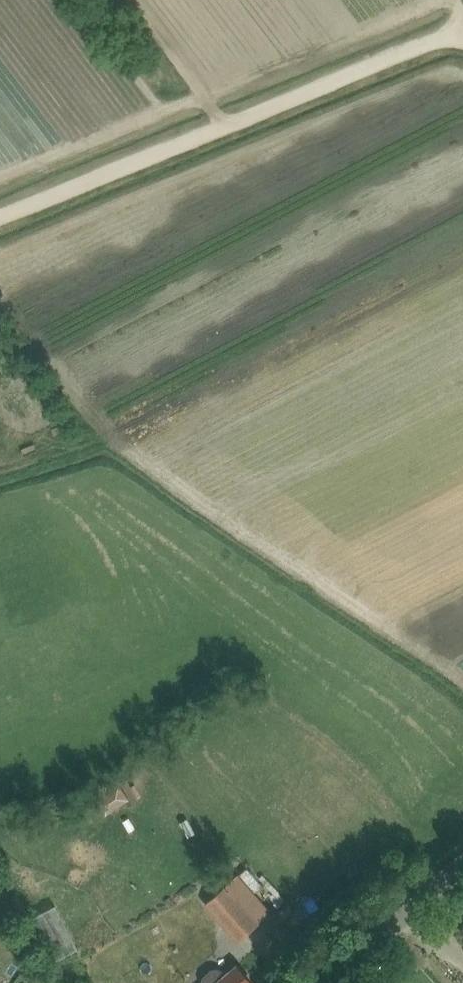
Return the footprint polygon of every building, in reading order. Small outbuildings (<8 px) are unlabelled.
[(95,800),(106,815),(128,799),(119,784),(95,800)] [(206,902),(225,924),(238,939),(259,920),(271,910),(239,874),(227,884),(206,902)] [(64,908),(41,920),(64,965),(87,953),(64,908)] [(202,982),(252,982),(253,982),(237,965),(227,973),(222,968),(217,967),(212,968),(203,976),(201,982),(202,982)]
